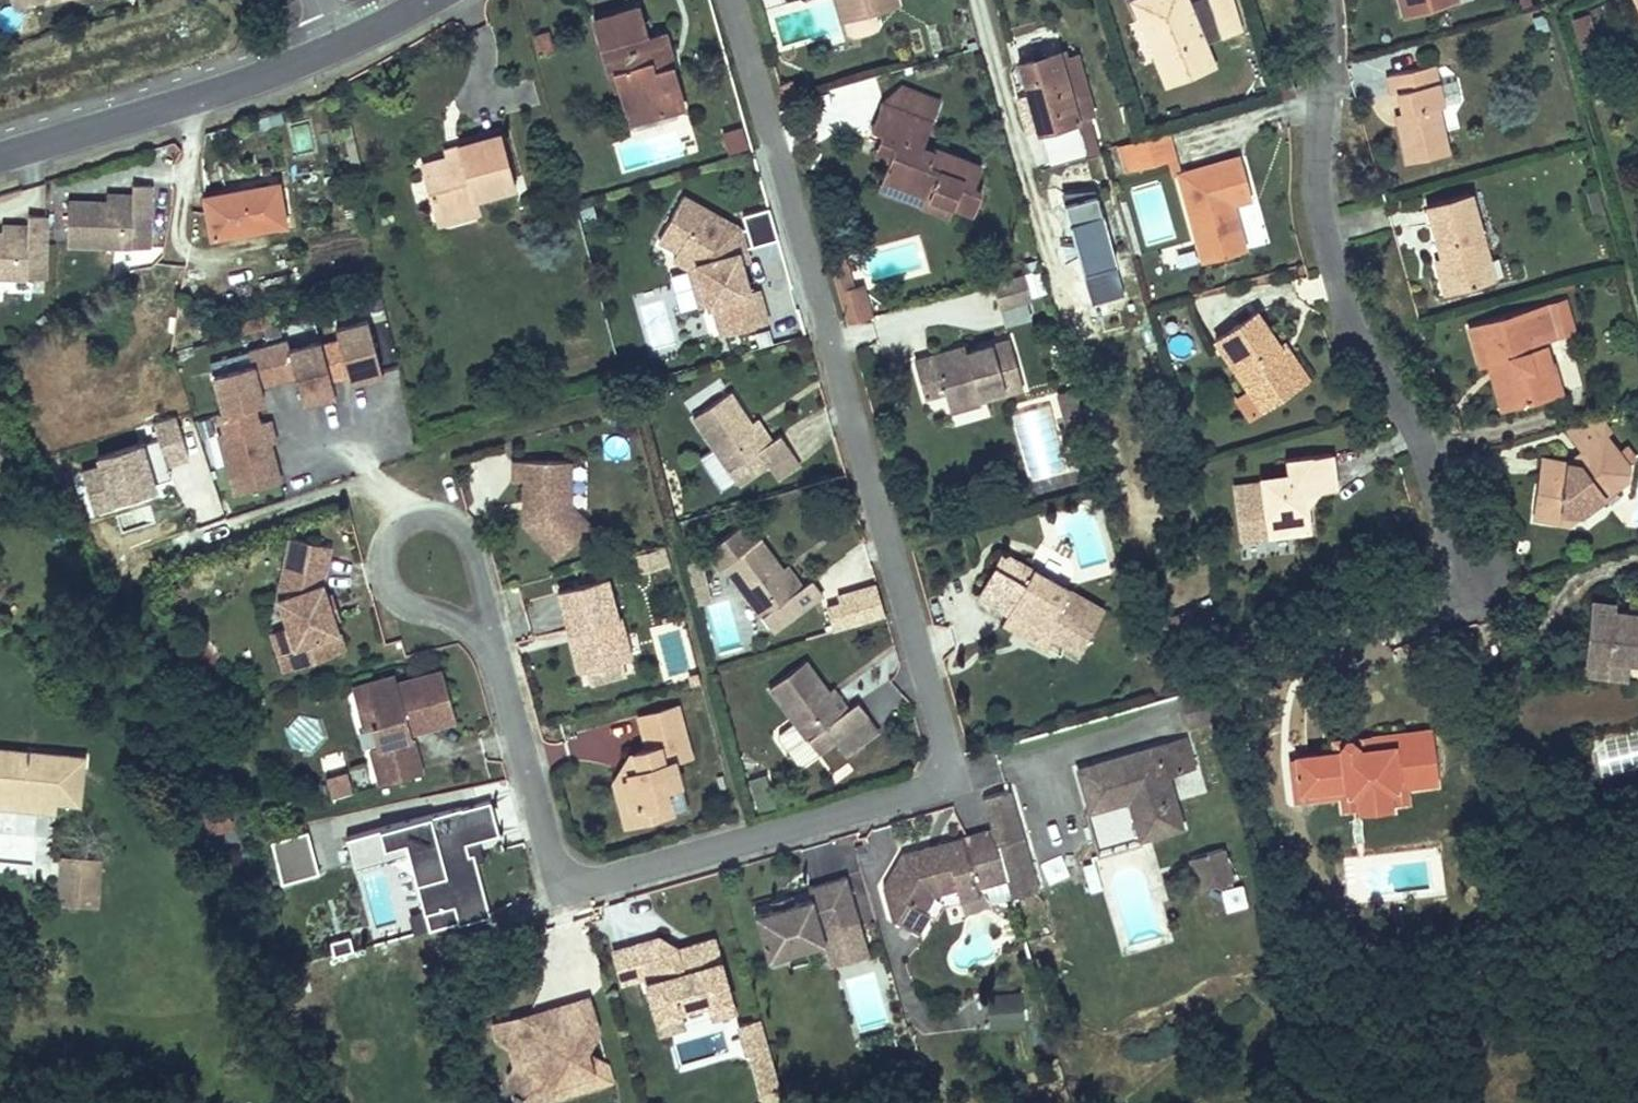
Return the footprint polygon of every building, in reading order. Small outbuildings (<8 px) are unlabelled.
[(841,18),(842,18),(852,16),(847,0),(835,0),(841,18)] [(852,16),(873,10),(895,4),(894,0),(847,0),(852,16)] [(1143,19),(1153,16),(1165,52),(1155,56),(1165,83),(1209,70),(1201,46),(1187,3),(1185,0),(1136,0),(1143,19)] [(1187,3),(1201,46),(1225,38),(1216,10),(1233,4),(1232,0),(1197,0),(1187,3)] [(1402,17),(1410,14),(1405,0),(1397,0),(1402,17)] [(1410,14),(1453,3),(1453,0),(1405,0),(1410,14)] [(1233,4),(1216,10),(1225,38),(1243,31),(1233,4)] [(611,70),(625,108),(654,99),(659,114),(680,108),(667,64),(661,67),(658,56),(663,52),(664,42),(661,33),(645,38),(633,7),(592,21),(607,71),(611,70)] [(852,16),(842,18),(846,34),(852,37),(858,36),(869,33),(875,31),(877,26),(873,10),(852,16)] [(1571,15),(1578,47),(1595,43),(1588,11),(1571,15)] [(1153,16),(1143,19),(1155,56),(1165,52),(1153,16)] [(1052,39),(1028,46),(1031,56),(1054,50),(1052,39)] [(1028,46),(1018,48),(1022,59),(1031,56),(1028,46)] [(1054,50),(1031,56),(1060,159),(1093,149),(1083,112),(1074,115),(1054,50)] [(1031,90),(1020,94),(1015,96),(1025,132),(1030,130),(1040,126),(1052,161),(1060,159),(1031,56),(1022,59),(1031,90)] [(1430,65),(1385,78),(1389,94),(1396,93),(1405,127),(1397,129),(1406,165),(1444,156),(1434,107),(1440,106),(1430,65)] [(654,99),(625,108),(629,122),(659,114),(654,99)] [(870,128),(880,133),(892,138),(886,158),(881,176),(952,204),(972,212),(980,193),(973,189),(979,166),(934,147),(932,151),(922,148),(930,122),(879,100),(870,128)] [(289,126),(295,153),(313,149),(307,122),(289,126)] [(724,131),(729,150),(745,146),(741,127),(724,131)] [(1135,140),(1123,144),(1132,170),(1174,156),(1167,131),(1135,140)] [(880,133),(874,153),(886,158),(892,138),(880,133)] [(451,155),(414,167),(428,219),(470,206),(469,201),(503,189),(489,137),(450,149),(451,155)] [(1174,156),(1179,173),(1182,172),(1177,155),(1174,156)] [(1182,172),(1207,263),(1243,251),(1231,204),(1241,201),(1249,198),(1237,156),(1182,172)] [(105,195),(69,195),(67,241),(149,244),(151,175),(134,174),(133,187),(105,188),(105,195)] [(952,204),(881,176),(876,187),(947,216),(952,204)] [(279,224),(270,182),(196,197),(199,214),(204,239),(279,224)] [(1092,189),(1069,191),(1072,201),(1094,195),(1092,189)] [(1069,191),(1060,192),(1064,204),(1072,201),(1069,191)] [(1094,195),(1072,201),(1107,323),(1129,317),(1094,195)] [(1485,286),(1479,265),(1488,261),(1468,195),(1426,208),(1440,259),(1433,260),(1444,296),(1485,286)] [(746,291),(734,250),(742,248),(736,228),(679,197),(656,239),(694,260),(700,283),(708,281),(714,302),(711,303),(720,335),(765,322),(755,289),(746,291)] [(1072,201),(1064,204),(1074,244),(1064,245),(1058,245),(1063,263),(1067,261),(1076,255),(1081,267),(1070,272),(1071,275),(1073,274),(1073,278),(1071,281),(1079,308),(1093,309),(1099,324),(1107,323),(1072,201)] [(0,224),(0,271),(48,271),(47,202),(27,204),(28,223),(0,224)] [(776,238),(766,204),(739,212),(749,246),(776,238)] [(470,206),(428,219),(431,225),(472,213),(470,206)] [(1165,270),(1195,263),(1190,245),(1161,252),(1165,270)] [(746,261),(742,248),(734,250),(738,263),(746,261)] [(714,302),(708,281),(700,283),(694,260),(675,250),(671,258),(687,267),(699,306),(711,303),(714,302)] [(1488,261),(1479,265),(1485,286),(1494,283),(1488,261)] [(832,271),(843,323),(867,318),(857,266),(832,271)] [(1032,297),(1045,294),(1040,269),(1026,272),(1032,297)] [(992,281),(1003,324),(1034,316),(1023,273),(992,281)] [(1563,302),(1547,306),(1557,337),(1572,332),(1563,302)] [(1490,363),(1503,359),(1509,358),(1511,364),(1510,378),(1516,405),(1548,396),(1540,368),(1550,364),(1544,343),(1558,338),(1557,337),(1547,306),(1469,329),(1479,366),(1488,364),(1490,363)] [(1302,384),(1273,344),(1277,341),(1257,313),(1215,341),(1261,410),(1302,384)] [(377,371),(364,321),(332,329),(335,341),(317,345),(317,342),(286,350),(283,341),(244,352),(248,364),(209,374),(220,413),(215,414),(220,432),(214,434),(231,494),(276,482),(266,444),(260,421),(254,423),(250,405),(259,403),(255,386),(292,376),(298,401),(306,399),(325,394),(321,381),(339,376),(340,381),(358,376),(377,371)] [(941,388),(946,402),(981,393),(983,399),(1026,387),(1011,337),(937,359),(933,352),(914,357),(925,392),(941,388)] [(1277,341),(1273,344),(1302,384),(1307,379),(1280,339),(1277,341)] [(81,349),(75,352),(85,371),(91,368),(81,349)] [(1490,363),(1488,364),(1501,408),(1516,405),(1510,378),(1511,364),(1509,358),(1490,363)] [(1550,364),(1540,368),(1548,396),(1560,392),(1553,363),(1550,364)] [(360,382),(379,377),(377,371),(358,376),(360,382)] [(1057,391),(1067,424),(1081,420),(1071,387),(1057,391)] [(692,417),(740,485),(788,450),(780,439),(766,449),(726,393),(692,417)] [(981,393),(946,402),(950,415),(984,405),(983,399),(981,393)] [(308,405),(326,399),(325,394),(306,399),(308,405)] [(171,417),(148,425),(153,439),(93,459),(96,468),(77,474),(90,513),(110,507),(107,497),(150,483),(147,476),(164,470),(163,465),(184,458),(171,417)] [(1596,419),(1562,429),(1581,452),(1578,455),(1584,462),(1582,466),(1542,462),(1533,522),(1558,525),(1559,516),(1579,517),(1623,483),(1626,467),(1615,452),(1602,436),(1607,432),(1596,419)] [(271,442),(265,420),(260,421),(266,444),(271,442)] [(774,443),(758,420),(749,426),(766,449),(774,443)] [(393,442),(409,438),(406,429),(391,433),(393,442)] [(1624,445),(1615,452),(1626,467),(1636,459),(1624,445)] [(1287,481),(1260,483),(1266,537),(1310,534),(1307,493),(1336,491),(1332,456),(1285,460),(1287,474),(1287,481)] [(570,460),(512,459),(512,480),(523,480),(523,500),(530,500),(530,509),(523,509),(522,522),(556,555),(590,523),(570,503),(570,460)] [(167,478),(164,470),(147,476),(150,483),(167,478)] [(1579,517),(1559,516),(1558,525),(1569,526),(1579,517)] [(328,546),(287,538),(276,598),(285,627),(298,666),(344,650),(333,619),(326,596),(321,583),(328,546)] [(801,588),(786,569),(763,539),(728,565),(775,629),(827,591),(815,576),(810,580),(801,588)] [(658,543),(638,549),(643,565),(662,559),(658,543)] [(1079,654),(1104,609),(1005,553),(980,596),(1009,613),(1008,613),(1036,630),(1031,639),(1046,647),(1052,638),(1079,654)] [(688,560),(695,597),(708,595),(701,557),(688,560)] [(796,562),(786,569),(801,588),(810,580),(796,562)] [(606,575),(556,589),(568,629),(573,627),(576,640),(571,641),(578,667),(620,656),(614,634),(624,631),(619,613),(616,614),(606,575)] [(333,619),(338,617),(331,595),(326,596),(333,619)] [(1626,607),(1625,622),(1637,624),(1637,608),(1626,607)] [(1579,673),(1610,676),(1610,671),(1626,674),(1637,675),(1637,624),(1625,622),(1605,620),(1606,612),(1587,610),(1579,673)] [(1036,630),(1008,613),(1003,623),(1031,639),(1036,630)] [(298,666),(285,627),(270,632),(283,671),(298,666)] [(576,640),(573,627),(568,629),(571,641),(576,640)] [(614,634),(620,656),(630,653),(624,631),(614,634)] [(846,709),(834,693),(809,662),(776,689),(798,718),(822,751),(844,734),(875,710),(863,696),(858,700),(846,709)] [(422,769),(412,729),(410,723),(421,719),(423,726),(457,717),(443,668),(398,680),(396,672),(354,683),(360,706),(375,702),(380,718),(373,721),(379,742),(371,744),(381,780),(422,769)] [(1610,676),(1579,673),(1578,685),(1624,691),(1626,674),(1610,671),(1610,676)] [(844,684),(834,693),(846,709),(858,700),(844,684)] [(1313,734),(1283,744),(1294,778),(1330,765),(1335,778),(1380,762),(1377,749),(1417,735),(1404,693),(1310,726),(1313,734)] [(689,752),(675,701),(637,712),(646,743),(630,748),(623,759),(629,762),(622,772),(613,776),(618,795),(629,802),(644,797),(648,812),(671,806),(664,784),(679,780),(673,757),(689,752)] [(375,702),(360,706),(365,723),(373,721),(380,718),(375,702)] [(854,748),(886,725),(875,710),(844,734),(854,748)] [(822,751),(798,718),(783,730),(782,736),(802,761),(807,762),(822,751)] [(412,729),(423,726),(421,719),(410,723),(412,729)] [(1596,776),(1637,771),(1637,728),(1592,733),(1596,776)] [(1294,778),(1283,744),(1269,750),(1286,795),(1322,783),(1326,793),(1399,769),(1396,758),(1423,747),(1417,735),(1377,749),(1380,762),(1335,778),(1330,765),(1294,778)] [(1185,739),(1079,769),(1091,816),(1128,805),(1138,836),(1181,822),(1168,772),(1193,767),(1185,739)] [(27,788),(27,799),(50,801),(73,803),(77,755),(24,750),(21,754),(0,752),(0,786),(27,788)] [(347,767),(327,773),(332,794),(353,788),(347,767)] [(765,772),(747,777),(756,810),(775,805),(765,772)] [(1012,784),(983,792),(987,809),(991,824),(1006,874),(1013,895),(1042,885),(1012,784)] [(49,811),(50,801),(27,799),(27,788),(0,786),(0,807),(49,811)] [(625,820),(648,812),(644,797),(629,802),(618,795),(625,820)] [(461,803),(400,819),(423,907),(453,900),(458,918),(490,910),(473,848),(468,849),(465,838),(470,836),(461,803)] [(204,829),(231,826),(229,810),(202,813),(204,829)] [(1006,874),(991,824),(962,832),(965,842),(933,851),(930,841),(902,849),(884,882),(893,912),(920,928),(931,908),(926,905),(935,890),(959,882),(956,874),(973,869),(977,883),(1006,874)] [(310,829),(271,835),(278,879),(317,872),(310,829)] [(962,832),(930,841),(933,851),(965,842),(962,832)] [(470,836),(465,838),(468,849),(473,848),(470,836)] [(1189,859),(1197,888),(1231,878),(1223,849),(1189,859)] [(75,879),(76,862),(59,861),(58,877),(74,878),(75,879)] [(94,878),(94,863),(76,862),(75,879),(74,878),(58,877),(56,902),(72,903),(73,892),(96,894),(97,892),(98,883),(94,878)] [(977,883),(973,869),(956,874),(959,882),(963,895),(979,891),(977,883)] [(858,915),(845,873),(808,884),(810,895),(794,900),(774,906),(755,911),(769,956),(786,950),(807,944),(825,939),(821,926),(858,915)] [(771,898),(774,906),(794,900),(791,892),(771,898)] [(741,1007),(721,934),(685,944),(666,932),(619,945),(628,977),(651,971),(667,1028),(741,1007)] [(807,944),(786,950),(790,962),(811,956),(807,944)] [(838,964),(856,1030),(894,1020),(877,954),(838,964)] [(985,991),(987,1027),(1023,1025),(1021,989),(985,991)] [(588,1034),(604,1029),(593,995),(552,1008),(555,1019),(542,1023),(539,1012),(500,1023),(521,1094),(520,1097),(528,1101),(530,1098),(541,1102),(549,1102),(559,1081),(598,1069),(597,1064),(588,1034)] [(555,1019),(552,1008),(539,1012),(542,1023),(555,1019)] [(777,1043),(768,1013),(745,1020),(753,1049),(757,1048),(777,1043)] [(777,1043),(757,1048),(768,1085),(787,1080),(777,1043)] [(559,1081),(551,1098),(618,1078),(613,1060),(597,1064),(598,1069),(559,1081)]
